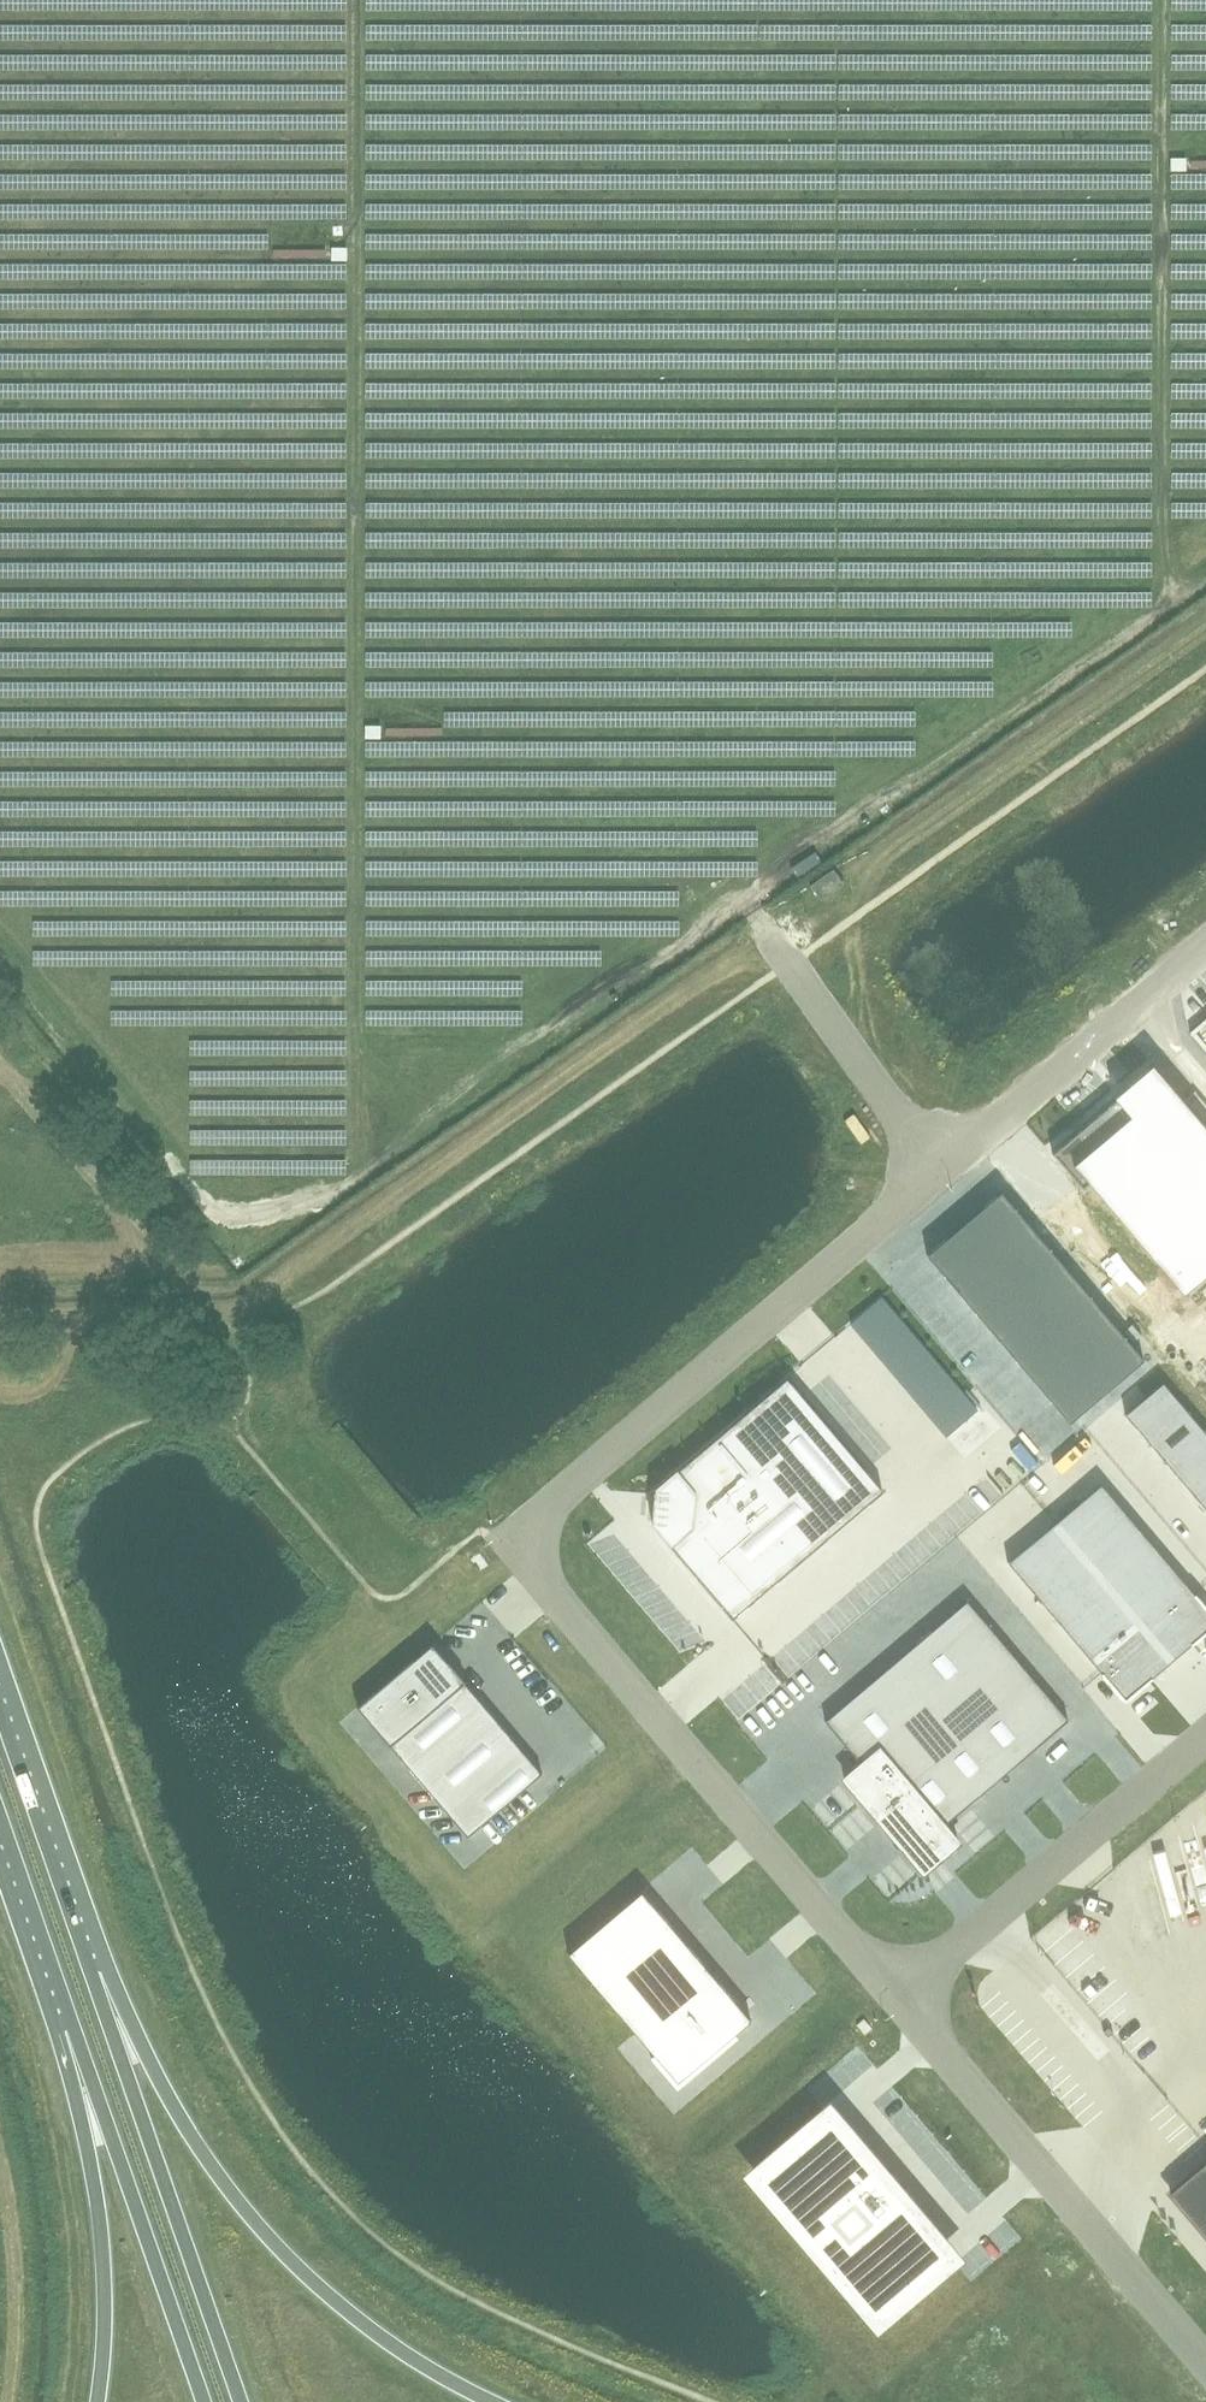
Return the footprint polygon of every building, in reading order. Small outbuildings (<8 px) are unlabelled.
[(833,869),(810,885),(821,901),(844,884),(833,869)] [(1051,1152),(1082,1188),(1088,1182),(1183,1294),(1205,1274),(1205,1128),(1153,1065),(1051,1152)] [(1000,1191),(926,1254),(1069,1422),(1143,1359),(1000,1191)] [(655,1522),(652,1524),(669,1543),(733,1618),(882,1491),(786,1378),(675,1473),(674,1472),(655,1488),(657,1491),(655,1522)] [(1124,1414),(1205,1511),(1205,1433),(1163,1382),(1124,1414)] [(1008,1563),(1101,1673),(1125,1701),(1151,1678),(1191,1644),(1192,1644),(1205,1632),(1205,1607),(1194,1593),(1194,1594),(1100,1484),(1008,1563)] [(967,1599),(825,1720),(854,1755),(834,1772),(922,1875),(960,1842),(945,1824),(1069,1719),(967,1599)] [(432,1644),(357,1708),(467,1836),(542,1772),(432,1644)] [(641,1890),(568,1953),(678,2082),(751,2019),(641,1890)] [(828,2114),(756,2175),(877,2319),(950,2257),(828,2114)] [(1170,2191),(1205,2234),(1205,2161),(1170,2191)]
